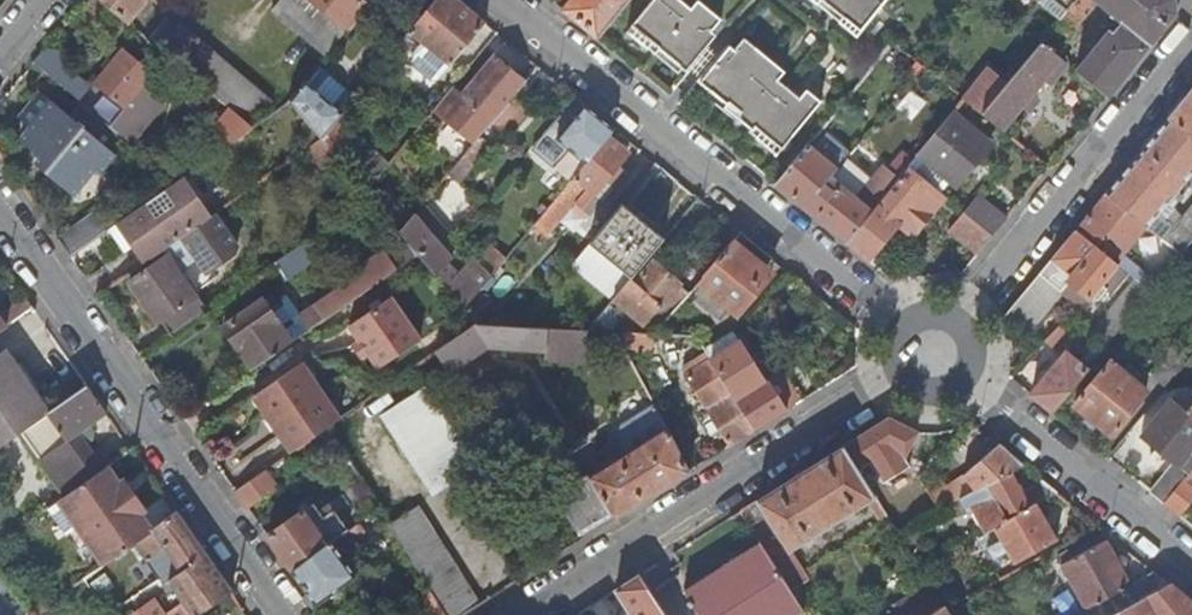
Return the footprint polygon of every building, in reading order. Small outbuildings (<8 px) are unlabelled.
[(130,25),(151,0),(100,0),(130,25)] [(348,33),(342,28),(309,0),(285,0),(275,13),(327,57),(348,33)] [(377,0),(309,0),(342,28),(364,2),(371,7),(377,0)] [(486,25),(456,0),(439,0),(412,33),(424,43),(416,53),(425,60),(432,50),(452,66),(486,25)] [(564,11),(598,39),(631,0),(573,0),(564,11)] [(657,54),(660,50),(699,2),(697,1),(692,8),(682,0),(654,0),(629,31),(657,54)] [(840,23),(845,17),(824,0),(820,0),(817,4),(840,23)] [(870,22),(861,14),(844,0),(824,0),(845,17),(840,23),(858,37),(870,22)] [(861,14),(873,0),(844,0),(861,14)] [(861,14),(870,22),(888,0),(873,0),(861,14)] [(1041,3),(1062,20),(1079,0),(1043,0),(1041,3)] [(1053,32),(1065,42),(1087,16),(1082,13),(1093,0),(1079,0),(1062,20),(1053,32)] [(1123,22),(1114,33),(1111,30),(1078,71),(1109,97),(1176,15),(1175,0),(1096,0),(1123,22)] [(710,32),(720,19),(699,2),(660,50),(683,68),(687,71),(711,42),(706,37),(710,32)] [(149,41),(231,111),(253,129),(274,104),(170,16),(149,41)] [(706,37),(711,42),(715,37),(710,32),(706,37)] [(702,83),(707,87),(746,40),(743,38),(733,50),(728,56),(725,53),(702,83)] [(746,40),(707,87),(711,91),(728,105),(730,103),(740,112),(742,120),(754,130),(752,132),(778,154),(822,103),(807,90),(799,99),(777,80),(771,75),(778,67),(746,40)] [(1064,60),(1043,43),(1009,84),(984,114),(1004,130),(1022,108),(1029,113),(1035,106),(1028,101),(1043,82),(1056,81),(1065,70),(1064,60)] [(49,47),(36,63),(82,100),(94,86),(49,47)] [(680,73),(683,68),(660,50),(657,54),(680,73)] [(124,51),(94,86),(118,106),(114,111),(118,115),(123,110),(124,111),(149,82),(156,88),(161,82),(124,51)] [(432,115),(474,148),(513,100),(527,82),(497,58),(465,97),(454,88),(432,115)] [(777,80),(784,72),(778,67),(771,75),(777,80)] [(965,99),(984,114),(1009,84),(989,68),(965,99)] [(358,99),(321,69),(307,86),(344,116),(358,99)] [(434,76),(428,83),(434,88),(440,81),(434,76)] [(307,86),(293,103),(324,141),(336,126),(344,116),(307,86)] [(730,103),(728,105),(711,91),(707,97),(740,123),(742,120),(740,112),(730,103)] [(1170,120),(1191,138),(1191,93),(1170,120)] [(112,152),(122,138),(82,104),(71,118),(43,95),(21,121),(31,128),(21,141),(50,165),(46,170),(76,195),(96,170),(102,175),(117,156),(112,152)] [(513,100),(474,148),(464,161),(475,170),(493,148),(491,146),(500,136),(505,140),(528,112),(513,100)] [(556,170),(573,183),(612,135),(616,130),(586,106),(558,141),(571,152),(556,170)] [(208,150),(217,157),(255,130),(253,129),(231,111),(208,139),(214,143),(208,150)] [(990,145),(952,114),(920,154),(958,185),(990,145)] [(1170,120),(1108,195),(1148,228),(1183,256),(1191,245),(1191,209),(1174,230),(1166,223),(1177,211),(1174,209),(1191,187),(1186,182),(1191,175),(1191,138),(1170,120)] [(345,165),(368,193),(389,167),(374,155),(368,162),(338,137),(342,132),(336,126),(324,141),(345,165)] [(612,135),(573,183),(535,230),(547,240),(588,189),(596,195),(605,183),(614,191),(628,174),(619,167),(628,155),(621,150),(612,143),(616,138),(612,135)] [(616,138),(612,143),(621,150),(625,146),(616,138)] [(324,141),(307,152),(328,177),(345,165),(324,141)] [(837,169),(809,146),(777,186),(847,243),(897,183),(886,174),(863,202),(831,176),(837,169)] [(897,183),(847,243),(869,261),(899,224),(914,236),(947,197),(910,167),(897,183)] [(184,179),(177,184),(121,223),(148,263),(165,252),(182,240),(212,219),(184,179)] [(1148,228),(1108,195),(1076,232),(1118,266),(1138,282),(1152,293),(1159,285),(1125,257),(1148,228)] [(980,196),(966,213),(994,236),(1008,219),(980,196)] [(391,220),(404,235),(418,218),(403,206),(391,220)] [(666,241),(624,206),(613,220),(596,240),(592,245),(633,280),(666,241)] [(581,228),(596,240),(613,220),(598,208),(581,228)] [(407,239),(422,257),(439,277),(445,271),(455,262),(439,244),(448,236),(425,209),(418,218),(404,235),(407,239)] [(994,236),(966,213),(949,234),(977,257),(994,236)] [(212,219),(182,240),(198,262),(208,276),(237,256),(240,249),(216,216),(212,219)] [(107,233),(96,217),(60,242),(72,258),(107,233)] [(703,251),(717,263),(733,243),(741,234),(727,222),(703,251)] [(1118,266),(1076,232),(1005,319),(1007,321),(1029,339),(1065,295),(1062,293),(1070,283),(1090,300),(1093,297),(1100,303),(1108,292),(1112,295),(1124,280),(1113,271),(1118,266)] [(226,329),(256,371),(265,364),(313,332),(345,310),(422,257),(407,239),(367,267),(370,271),(318,308),(319,309),(312,314),(315,319),(288,338),(264,302),(226,329)] [(182,240),(165,252),(180,274),(198,262),(182,240)] [(733,243),(717,263),(704,278),(742,309),(759,289),(754,285),(766,271),(733,243)] [(314,264),(303,248),(277,266),(288,282),(314,264)] [(163,323),(174,338),(208,314),(180,274),(165,252),(148,263),(129,277),(133,283),(131,285),(160,326),(163,323)] [(478,262),(453,294),(467,311),(495,279),(478,262)] [(638,286),(632,282),(589,333),(607,334),(626,310),(647,327),(651,323),(661,330),(690,295),(655,266),(638,286)] [(439,277),(445,285),(447,288),(453,281),(445,271),(439,277)] [(1152,293),(1138,282),(1120,303),(1123,306),(1118,312),(1115,309),(1095,334),(1109,345),(1119,333),(1152,293)] [(1062,293),(1065,295),(1082,310),(1090,300),(1070,283),(1062,293)] [(35,309),(26,296),(0,315),(0,333),(35,309)] [(397,301),(354,330),(363,343),(374,359),(383,372),(426,343),(397,301)] [(1047,343),(1060,355),(1080,336),(1066,324),(1047,343)] [(451,348),(437,357),(451,376),(489,349),(543,352),(544,331),(523,330),(481,327),(451,348)] [(586,333),(544,331),(543,352),(542,364),(584,366),(586,333)] [(743,344),(735,332),(706,349),(714,362),(743,344)] [(374,359),(363,343),(356,348),(367,364),(374,359)] [(743,344),(714,362),(737,399),(765,381),(743,344)] [(0,358),(0,447),(50,413),(8,352),(0,358)] [(1164,393),(1186,366),(1171,353),(1148,380),(1164,393)] [(1067,355),(1033,396),(1054,414),(1088,371),(1067,355)] [(732,448),(757,432),(737,399),(714,362),(696,373),(693,369),(688,371),(690,377),(689,377),(732,448)] [(1110,365),(1076,405),(1112,435),(1146,395),(1110,365)] [(306,366),(256,399),(294,455),(330,430),(333,428),(341,423),(344,421),(306,366)] [(782,371),(776,375),(797,407),(803,403),(782,371)] [(788,413),(768,380),(765,381),(737,399),(757,432),(788,413)] [(91,426),(109,414),(90,387),(21,435),(65,500),(105,471),(87,445),(93,441),(95,433),(91,426)] [(477,465),(428,391),(387,418),(437,492),(477,465)] [(1188,414),(1173,402),(1144,437),(1176,464),(1152,493),(1166,505),(1191,474),(1191,409),(1188,414)] [(635,453),(592,480),(615,514),(618,519),(691,473),(669,431),(657,408),(628,426),(625,437),(635,453)] [(919,434),(890,420),(844,449),(859,472),(867,466),(878,484),(893,474),(912,457),(904,444),(919,434)] [(344,467),(351,462),(337,441),(330,446),(344,467)] [(945,450),(948,446),(943,442),(940,446),(945,450)] [(945,450),(950,456),(954,451),(948,446),(945,450)] [(999,446),(965,478),(978,492),(1012,474),(1025,467),(999,446)] [(870,503),(884,525),(890,521),(859,472),(844,449),(744,512),(762,543),(794,592),(811,582),(793,552),(870,503)] [(122,484),(110,468),(105,471),(65,500),(62,502),(49,511),(68,538),(81,529),(102,559),(108,567),(136,546),(156,532),(144,516),(148,513),(136,495),(132,498),(122,484)] [(278,490),(267,474),(258,480),(238,493),(249,510),(278,490)] [(977,511),(989,533),(996,529),(1037,506),(1059,495),(1045,483),(1025,494),(1012,474),(978,492),(962,501),(971,515),(977,511)] [(1166,505),(1182,518),(1191,505),(1191,474),(1166,505)] [(978,492),(965,478),(934,501),(941,512),(962,501),(978,492)] [(582,534),(615,514),(592,480),(561,499),(582,534)] [(136,495),(126,481),(122,484),(132,498),(136,495)] [(269,537),(294,572),(334,545),(344,538),(352,532),(337,511),(326,518),(317,505),(269,537)] [(1003,541),(989,549),(996,560),(1010,553),(1017,565),(1059,543),(1037,506),(996,529),(1003,541)] [(392,527),(433,592),(448,614),(466,614),(481,605),(419,510),(392,527)] [(179,515),(156,532),(136,546),(149,564),(155,560),(167,552),(183,574),(170,582),(193,614),(202,614),(234,592),(179,515)] [(362,525),(352,532),(344,538),(353,551),(371,539),(362,525)] [(982,536),(989,549),(1003,541),(996,529),(989,533),(982,536)] [(702,614),(805,614),(807,614),(794,592),(762,543),(687,592),(702,614)] [(1170,586),(1155,574),(1132,587),(1107,544),(1064,569),(1090,614),(1117,614),(1170,586)] [(334,545),(294,572),(318,606),(357,579),(334,545)] [(183,574),(167,552),(155,560),(170,582),(183,574)] [(640,577),(616,593),(631,614),(665,614),(640,577)] [(931,584),(881,614),(934,614),(946,607),(931,584)] [(1170,586),(1117,614),(1191,614),(1191,605),(1170,586)] [(433,592),(415,605),(422,614),(448,614),(433,592)] [(140,614),(167,614),(156,599),(138,611),(140,614)]
